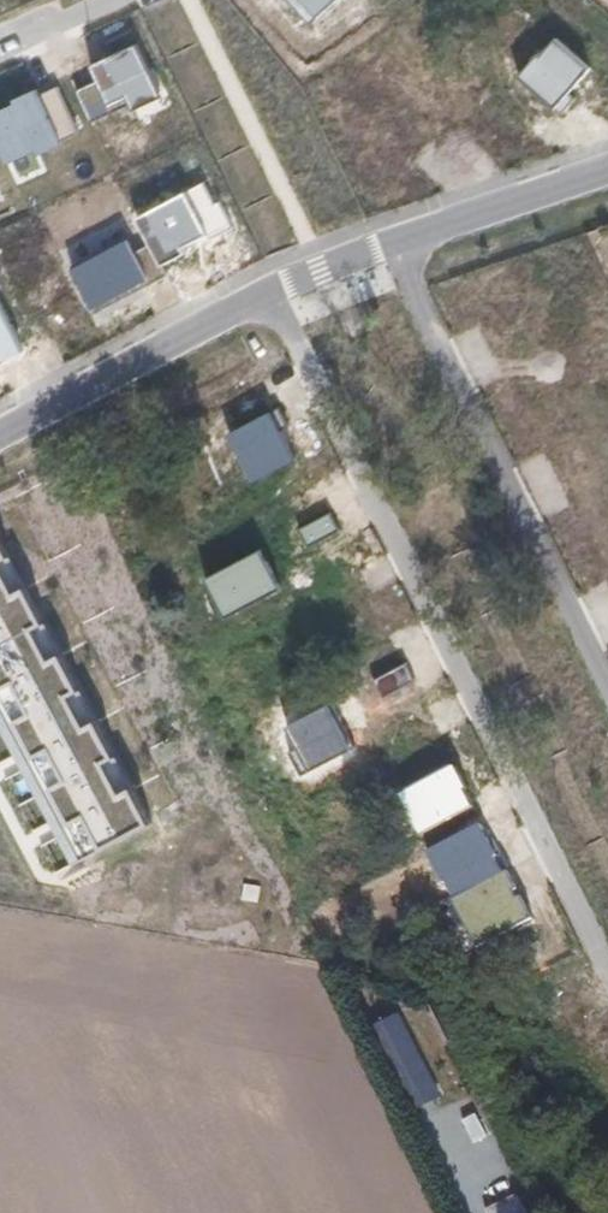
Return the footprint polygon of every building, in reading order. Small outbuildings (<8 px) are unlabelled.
[(310,20),(332,0),(290,0),(310,20)] [(594,66),(557,39),(519,75),(559,105),(594,66)] [(101,80),(80,90),(96,119),(134,106),(138,110),(161,97),(136,42),(95,65),(101,80)] [(0,111),(0,148),(8,165),(37,151),(39,155),(62,144),(61,142),(79,134),(57,87),(39,95),(37,90),(14,100),(16,104),(0,111)] [(203,185),(186,193),(208,235),(212,238),(231,227),(223,201),(213,204),(203,185)] [(139,220),(150,244),(163,268),(186,257),(183,248),(208,235),(186,193),(139,220)] [(75,266),(96,309),(150,281),(136,251),(131,238),(75,266)] [(136,251),(150,281),(166,274),(163,268),(150,244),(136,251)] [(24,351),(0,298),(0,362),(24,351)] [(299,460),(272,411),(221,437),(250,486),(299,460)] [(340,531),(332,514),(300,529),(308,547),(340,531)] [(0,533),(0,696),(84,859),(152,820),(0,533)] [(281,590),(260,551),(205,582),(229,620),(281,590)] [(415,681),(408,664),(377,682),(383,696),(415,681)] [(352,746),(334,703),(292,728),(306,768),(352,746)] [(474,809),(452,769),(404,796),(425,836),(474,809)] [(530,916),(481,828),(427,855),(475,948),(530,916)] [(408,954),(357,976),(415,1105),(468,1080),(408,954)]
